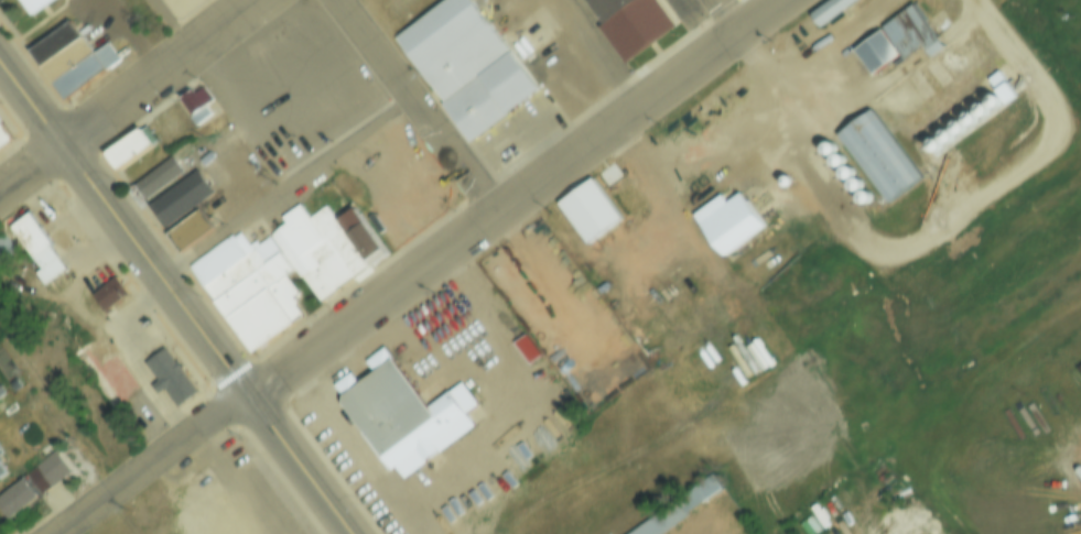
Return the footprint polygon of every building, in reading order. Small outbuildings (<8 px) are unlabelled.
[(26,13),(17,0),(44,0),(26,13)] [(392,36),(443,0),(468,0),(506,53),(439,101),(392,36)] [(673,28),(654,0),(585,0),(628,61),(673,28)] [(807,12),(824,0),(854,0),(817,26),(807,12)] [(879,31),(897,56),(902,63),(916,53),(923,64),(942,51),(911,8),(879,31)] [(67,20),(80,39),(39,68),(25,50),(67,20)] [(851,51),(879,31),(897,56),(869,77),(851,51)] [(80,39),(39,68),(50,84),(91,53),(80,39)] [(50,84),(91,53),(106,43),(118,58),(61,99),(50,84)] [(506,53),(439,101),(467,141),(534,92),(506,53)] [(995,89),(1006,81),(1016,95),(1005,102),(995,89)] [(181,99),(194,114),(212,99),(199,84),(181,99)] [(1001,109),(1003,106),(1003,101),(1001,98),(997,97),(993,98),(991,101),(991,106),(993,109),(996,111),(1001,109)] [(990,118),(992,115),(992,110),(990,107),(985,106),(981,107),(979,110),(979,115),(981,118),(985,119),(990,118)] [(834,138),(869,112),(918,179),(884,205),(834,138)] [(977,127),(980,123),(980,119),(977,116),(973,115),(970,116),(966,119),(966,123),(969,127),(973,128),(977,127)] [(965,135),(968,132),(968,128),(965,124),(961,123),(958,124),(954,128),(954,132),(956,135),(961,137),(965,135)] [(144,124),(156,141),(116,171),(104,154),(144,124)] [(11,140),(0,125),(0,148),(11,140)] [(953,144),(955,141),(955,137),(953,133),(949,132),(945,133),(942,137),(942,141),(945,144),(949,145),(953,144)] [(833,153),(835,149),(835,145),(833,141),(829,140),(824,141),(822,144),(822,149),(824,152),(829,154),(833,153)] [(941,153),(943,150),(943,145),(941,142),(937,141),(933,142),(930,145),(930,150),(933,153),(937,154),(941,153)] [(130,185),(142,202),(205,159),(194,142),(130,185)] [(841,164),(844,161),(844,156),(841,153),(837,152),(833,153),(831,156),(831,161),(833,164),(837,165),(841,164)] [(594,172),(608,162),(618,175),(604,185),(594,172)] [(850,177),(853,174),(853,170),(850,166),(846,164),(842,165),(840,170),(840,173),(842,177),(846,178),(850,177)] [(148,201),(196,167),(213,190),(164,226),(148,201)] [(790,185),(792,182),(792,178),(790,176),(787,175),(783,176),(781,178),(781,182),(783,185),(787,186),(790,185)] [(858,189),(861,186),(862,182),(858,178),(855,176),(851,178),(848,182),(848,186),(851,189),(855,190),(858,189)] [(555,203),(590,178),(619,219),(585,244),(555,203)] [(867,201),(871,198),(871,194),(867,190),(864,189),(860,190),(857,194),(857,198),(860,201),(864,203),(867,201)] [(691,215),(718,195),(724,204),(737,194),(760,227),(721,255),(691,215)] [(269,235),(294,269),(317,302),(368,265),(335,220),(324,204),(306,216),(298,204),(281,216),(285,224),(269,235)] [(197,207),(212,227),(179,250),(165,231),(197,207)] [(368,265),(335,220),(353,207),(386,252),(368,265)] [(26,212),(48,243),(47,244),(63,266),(42,282),(33,271),(39,266),(9,226),(26,212)] [(230,231),(233,235),(239,230),(249,243),(256,238),(259,242),(269,235),(294,269),(285,275),(296,291),(290,295),(295,303),(293,304),(300,313),(290,320),(293,325),(251,356),(185,264),(230,231)] [(13,249),(4,237),(0,240),(0,256),(1,258),(13,249)] [(112,274),(126,292),(100,310),(87,292),(112,274)] [(511,341),(523,333),(539,355),(527,363),(511,341)] [(88,372),(97,365),(83,346),(74,353),(88,372)] [(162,386),(155,392),(150,384),(156,379),(143,360),(164,346),(196,390),(175,404),(162,386)] [(425,404),(461,379),(476,401),(464,410),(473,423),(402,473),(394,464),(390,466),(331,384),(348,371),(357,383),(372,372),(364,360),(383,346),(425,404)] [(100,392),(115,411),(129,400),(118,386),(129,378),(125,373),(100,392)] [(32,469),(52,455),(66,476),(47,490),(32,469)] [(721,490),(660,533),(624,533),(709,473),(721,490)] [(4,526),(0,520),(0,499),(19,486),(33,505),(4,526)]
